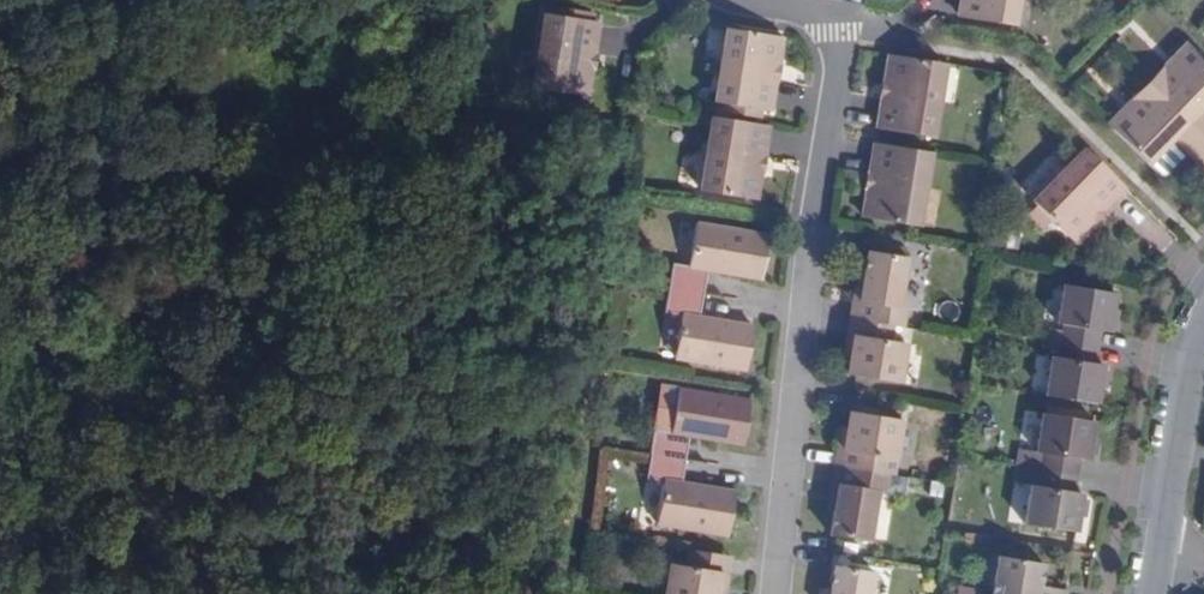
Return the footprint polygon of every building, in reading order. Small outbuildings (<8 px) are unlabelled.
[(960,16),(1014,25),(1018,0),(963,0),(960,16)] [(590,53),(592,54),(597,22),(544,13),(532,87),(585,96),(590,68),(588,67),(590,53)] [(764,66),(769,34),(728,27),(715,25),(703,100),(757,108),(762,80),(760,80),(762,66),(764,66)] [(1149,84),(1187,122),(1201,108),(1203,105),(1203,58),(1192,47),(1169,71),(1165,67),(1149,84)] [(597,55),(592,54),(590,53),(588,67),(590,68),(595,68),(597,55)] [(932,137),(945,63),(891,54),(886,83),(888,83),(886,97),(884,96),(879,128),(932,137)] [(769,67),(764,66),(762,66),(760,80),(762,80),(767,81),(769,67)] [(888,83),(886,83),(881,82),(879,95),(884,96),(886,97),(888,83)] [(1136,104),(1113,128),(1148,162),(1174,136),(1187,122),(1149,84),(1133,100),(1136,104)] [(1203,138),(1203,110),(1201,108),(1187,122),(1203,138)] [(749,155),(755,123),(701,115),(689,188),(742,197),(747,168),(745,168),(748,155),(749,155)] [(1174,136),(1203,165),(1203,138),(1187,122),(1174,136)] [(930,152),(876,143),(871,175),(873,175),(871,189),(869,189),(864,217),(918,226),(930,152)] [(1098,206),(1121,182),(1081,144),(1029,198),(1068,236),(1069,236),(1089,216),(1087,214),(1097,204),(1098,206)] [(754,156),(749,155),(748,155),(745,168),(747,168),(752,169),(754,156)] [(873,175),(871,175),(866,174),(864,188),(869,189),(871,189),(873,175)] [(1087,214),(1089,216),(1093,219),(1102,209),(1098,206),(1097,204),(1087,214)] [(672,263),(668,288),(704,293),(707,270),(761,279),(765,256),(768,235),(696,223),(690,266),(672,263)] [(876,242),(874,251),(905,256),(906,247),(876,242)] [(861,296),(857,318),(892,324),(902,326),(904,315),(905,308),(900,307),(908,257),(905,256),(874,251),(869,250),(861,296)] [(1112,310),(1115,292),(1064,283),(1055,340),(1097,346),(1100,330),(1109,331),(1110,324),(1112,310)] [(704,293),(668,288),(664,312),(681,315),(674,358),(746,369),(749,352),(753,325),(700,317),(704,293)] [(1118,311),(1112,310),(1110,324),(1115,325),(1117,319),(1118,311)] [(913,317),(904,315),(902,326),(911,327),(913,317)] [(892,324),(857,318),(853,340),(848,374),(856,375),(899,382),(906,343),(890,340),(892,324)] [(1097,346),(1055,340),(1046,395),(1097,403),(1100,386),(1102,371),(1103,364),(1094,363),(1097,346)] [(1108,372),(1102,371),(1100,386),(1106,386),(1107,378),(1108,372)] [(661,386),(650,454),(685,459),(689,436),(743,444),(747,423),(750,401),(661,386)] [(886,474),(893,475),(902,419),(851,410),(846,441),(842,466),(841,466),(886,474)] [(1089,453),(1091,438),(1094,420),(1043,412),(1034,468),(1076,475),(1079,458),(1088,460),(1089,453)] [(1096,446),(1097,439),(1091,438),(1089,453),(1095,454),(1096,446)] [(685,459),(650,454),(647,478),(664,480),(657,524),(728,535),(732,515),(735,491),(682,483),(685,459)] [(883,492),(886,474),(841,466),(838,488),(831,535),(839,536),(870,541),(878,491),(883,492)] [(1073,492),(1076,475),(1034,468),(1024,524),(1076,532),(1079,514),(1081,500),(1082,493),(1073,492)] [(1087,501),(1081,500),(1079,514),(1085,515),(1086,508),(1087,501)] [(690,549),(687,566),(671,563),(666,593),(719,593),(721,577),(725,554),(690,549)] [(1066,590),(1040,586),(1044,563),(998,555),(992,593),(1066,593),(1066,590)] [(835,565),(831,593),(870,593),(874,572),(835,565)]
